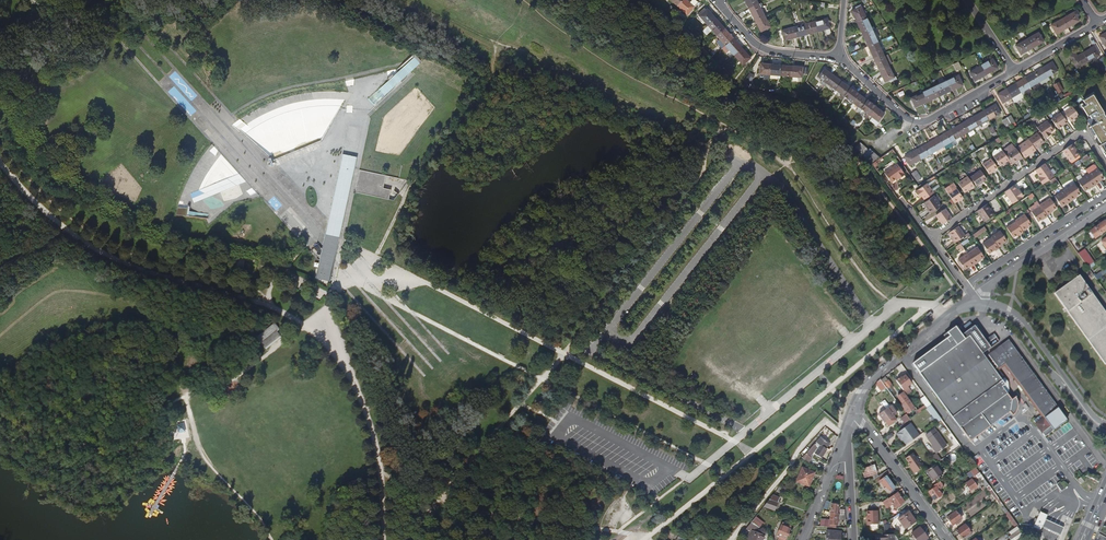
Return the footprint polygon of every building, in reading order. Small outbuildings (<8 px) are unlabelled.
[(676,8),(683,0),(666,0),(676,8)] [(676,8),(686,17),(693,10),(692,9),(696,5),(691,0),(690,0),(687,3),(683,0),(676,8)] [(758,5),(755,0),(743,0),(749,10),(758,5)] [(764,17),(758,5),(749,10),(755,22),(764,17)] [(709,27),(717,20),(708,10),(707,11),(705,9),(699,15),(700,17),(709,27)] [(851,14),(856,25),(866,21),(865,18),(867,17),(865,14),(863,15),(860,9),(851,14)] [(1077,12),(1063,20),(1068,29),(1079,22),(1076,18),(1080,16),(1077,12)] [(770,29),(764,17),(755,22),(761,33),(770,29)] [(709,27),(706,29),(708,31),(711,29),(713,31),(717,37),(725,30),(717,20),(709,27)] [(827,20),(815,23),(818,33),(825,31),(829,30),(830,29),(827,20)] [(1068,29),(1063,20),(1051,27),(1056,36),(1068,29)] [(866,21),(856,25),(862,37),(872,33),(866,21)] [(815,23),(804,26),(807,36),(818,33),(815,23)] [(807,36),(804,26),(795,28),(797,38),(807,36)] [(797,38),(795,28),(781,32),(784,42),(797,38)] [(726,46),(734,40),(731,36),(725,30),(717,37),(721,41),(726,46)] [(862,37),(868,49),(877,44),(872,33),(862,37)] [(1027,41),(1032,49),(1044,43),(1038,34),(1027,41)] [(735,56),(743,49),(734,40),(726,46),(730,51),(735,56)] [(726,46),(721,41),(718,43),(723,49),(726,46)] [(1020,57),(1032,49),(1027,41),(1015,48),(1020,57)] [(868,49),(874,61),(883,56),(877,44),(868,49)] [(1095,47),(1084,54),(1089,63),(1101,56),(1095,47)] [(751,59),(743,49),(735,56),(743,66),(751,59)] [(412,55),(414,57),(368,100),(374,106),(422,61),(414,53),(412,55)] [(1089,63),(1084,54),(1077,58),(1074,54),(1069,57),(1077,70),(1089,63)] [(874,61),(879,73),(889,68),(884,59),(883,56),(874,61)] [(889,57),(884,59),(889,68),(893,66),(889,57)] [(993,60),(982,67),(987,76),(998,70),(993,60)] [(963,71),(958,63),(953,65),(958,74),(963,71)] [(770,76),(771,65),(760,64),(759,75),(770,76)] [(1044,69),(1049,78),(1058,73),(1053,64),(1044,69)] [(782,66),(771,65),(770,76),(778,76),(781,77),(782,66)] [(781,77),(792,78),(793,67),(782,66),(781,77)] [(793,67),(792,78),(798,78),(802,78),(803,68),(793,67)] [(987,76),(982,67),(970,74),(975,83),(987,76)] [(889,68),(879,73),(885,85),(890,82),(895,80),(889,68)] [(1040,83),(1049,78),(1044,69),(1035,74),(1040,83)] [(821,82),(827,86),(833,78),(824,71),(818,80),(821,82)] [(750,72),(744,82),(749,85),(755,75),(750,72)] [(1026,80),(1031,89),(1040,83),(1035,74),(1026,80)] [(1087,83),(1082,76),(1078,79),(1082,86),(1087,83)] [(959,77),(947,83),(951,93),(964,87),(959,77)] [(833,78),(827,86),(835,92),(841,84),(833,78)] [(1017,85),(1022,94),(1023,93),(1031,89),(1026,80),(1017,85)] [(947,83),(935,89),(940,98),(951,93),(947,83)] [(1091,83),(1087,87),(1091,92),(1095,88),(1091,83)] [(841,84),(835,92),(841,96),(844,98),(850,90),(841,84)] [(1064,92),(1060,84),(1055,87),(1059,94),(1064,92)] [(1008,91),(1013,99),(1022,94),(1017,85),(1008,91)] [(923,94),(928,104),(940,98),(935,89),(923,94)] [(850,90),(844,98),(853,104),(858,96),(850,90)] [(1004,105),(1013,99),(1008,91),(999,96),(1004,105)] [(916,109),(928,104),(923,94),(911,100),(916,109)] [(1025,99),(1022,94),(1013,99),(1016,105),(1025,99)] [(1099,145),(1105,141),(1105,120),(1104,117),(1104,118),(1102,114),(1091,95),(1081,101),(1084,106),(1081,108),(1086,117),(1088,116),(1090,119),(1091,118),(1095,124),(1090,127),(1089,127),(1099,145)] [(858,96),(853,104),(859,109),(856,113),(858,115),(861,111),(867,103),(858,96)] [(831,107),(835,111),(839,105),(836,102),(831,107)] [(1038,102),(1034,104),(1037,111),(1042,108),(1038,102)] [(866,115),(870,117),(876,109),(867,103),(861,111),(866,115)] [(985,113),(990,122),(1001,115),(996,106),(985,113)] [(876,127),(879,124),(885,115),(876,109),(870,117),(872,119),(869,122),(876,127)] [(1079,119),(1072,109),(1064,115),(1070,125),(1079,119)] [(973,120),(979,129),(981,127),(990,122),(985,113),(973,120)] [(1008,119),(1012,126),(1016,124),(1012,117),(1008,119)] [(1067,126),(1061,117),(1051,123),(1058,133),(1067,126)] [(1007,129),(1012,126),(1008,119),(1003,122),(1007,129)] [(976,130),(979,129),(973,120),(962,126),(967,135),(976,130)] [(1047,125),(1038,131),(1045,142),(1050,139),(1049,138),(1050,137),(1054,134),(1047,125)] [(348,126),(342,154),(356,157),(362,128),(348,126)] [(961,139),(967,135),(962,126),(956,129),(954,131),(951,133),(956,142),(961,139)] [(954,143),(956,142),(951,133),(943,137),(939,131),(936,133),(945,148),(954,143)] [(928,146),(934,155),(945,148),(936,133),(932,135),(936,141),(928,146)] [(975,139),(979,145),(983,142),(979,136),(975,139)] [(1028,142),(1029,143),(1036,153),(1039,151),(1039,150),(1041,148),(1044,146),(1038,136),(1028,142)] [(961,139),(956,142),(959,147),(964,144),(961,139)] [(1029,143),(1018,151),(1025,161),(1036,153),(1029,143)] [(917,152),(922,162),(934,155),(928,146),(917,152)] [(1079,158),(1072,148),(1063,154),(1070,164),(1079,158)] [(1003,154),(1000,150),(996,152),(996,151),(994,152),(992,155),(993,158),(994,160),(1003,154)] [(1007,157),(1014,167),(1023,161),(1016,151),(1007,157)] [(863,157),(872,165),(878,158),(873,154),(872,155),(868,152),(863,157)] [(911,168),(922,162),(917,152),(905,159),(911,168)] [(356,157),(342,154),(324,241),(322,249),(316,278),(330,281),(337,247),(354,169),(357,157),(356,157)] [(1006,158),(1003,154),(994,160),(1001,170),(1009,163),(1006,158)] [(1006,158),(1009,163),(1013,168),(1014,167),(1007,157),(1006,158)] [(998,171),(991,162),(983,167),(990,177),(998,171)] [(892,185),(898,181),(900,179),(901,180),(905,177),(898,166),(885,175),(892,185)] [(1045,167),(1035,173),(1040,180),(1039,181),(1043,187),(1054,180),(1045,167)] [(386,176),(360,170),(355,192),(388,200),(391,190),(383,188),(386,176)] [(1097,172),(1088,178),(1095,188),(1099,186),(1098,185),(1104,181),(1097,172)] [(971,180),(977,189),(987,182),(981,173),(971,180)] [(920,185),(923,182),(918,175),(914,178),(920,185)] [(1095,188),(1088,178),(1077,184),(1084,194),(1090,190),(1091,191),(1095,188)] [(929,184),(933,189),(939,184),(934,179),(929,184)] [(958,186),(965,196),(974,189),(968,180),(958,186)] [(922,199),(924,203),(934,196),(928,186),(917,194),(921,200),(922,199)] [(1064,194),(1071,204),(1075,201),(1074,200),(1076,199),(1080,196),(1074,187),(1063,193),(1064,194)] [(1014,188),(1004,195),(1013,207),(1023,199),(1019,194),(1018,195),(1017,194),(1014,188)] [(954,204),(955,206),(963,200),(956,191),(949,196),(952,201),(954,204)] [(1067,207),(1071,204),(1064,194),(1055,200),(1061,209),(1065,207),(1066,206),(1067,207)] [(928,212),(931,216),(941,209),(934,199),(924,206),(927,210),(928,209),(929,211),(928,212)] [(1040,208),(1047,218),(1050,216),(1050,215),(1056,211),(1050,201),(1040,208)] [(208,218),(208,214),(189,212),(190,207),(189,207),(188,209),(187,216),(189,217),(189,216),(208,218)] [(987,207),(977,213),(984,224),(994,217),(987,207)] [(1044,222),(1047,219),(1047,218),(1040,208),(1031,214),(1038,224),(1043,221),(1044,222)] [(936,218),(943,228),(952,221),(946,211),(936,218)] [(1016,224),(1022,234),(1026,231),(1026,230),(1028,229),(1031,227),(1024,216),(1015,223),(1016,224)] [(1104,220),(1089,231),(1094,238),(1105,229),(1105,223),(1104,220)] [(1019,238),(1023,235),(1022,234),(1016,224),(1006,230),(1013,240),(1016,238),(1018,237),(1019,238)] [(965,237),(959,228),(949,235),(953,241),(952,242),(954,245),(965,238),(965,237)] [(991,239),(992,240),(998,250),(1002,247),(1001,247),(1006,243),(1000,233),(991,239)] [(995,253),(999,251),(998,250),(992,240),(983,246),(989,256),(994,252),(995,253)] [(973,253),(968,256),(974,267),(978,264),(978,263),(980,262),(984,259),(978,249),(977,250),(973,253)] [(1085,255),(1081,258),(1087,266),(1091,263),(1085,255)] [(245,258),(233,256),(230,271),(242,274),(245,258)] [(974,267),(968,256),(959,262),(965,272),(969,269),(971,268),(971,269),(974,267)] [(1105,274),(1105,268),(1094,277),(1097,280),(1105,274)] [(1079,275),(1055,295),(1105,358),(1105,313),(1079,275)] [(275,323),(257,338),(266,349),(281,337),(277,332),(279,330),(278,329),(279,328),(275,323)] [(974,325),(967,331),(982,353),(990,347),(1000,341),(994,333),(985,340),(974,325)] [(946,338),(912,363),(959,427),(1000,398),(1006,394),(1001,387),(1005,384),(994,369),(982,353),(967,331),(963,334),(962,335),(960,332),(958,329),(955,326),(947,332),(950,335),(946,338)] [(988,355),(997,367),(1005,362),(1016,377),(1044,417),(1035,424),(1047,438),(1059,429),(1069,422),(1057,408),(1058,407),(1057,405),(1055,406),(1009,341),(999,348),(988,355)] [(1005,384),(1008,382),(997,367),(994,369),(1005,384)] [(900,377),(895,381),(902,390),(911,384),(905,375),(901,378),(900,377)] [(1006,394),(1000,398),(1009,412),(1011,416),(1015,413),(1017,409),(1017,406),(1017,402),(1016,400),(1014,398),(1011,400),(1006,394)] [(926,408),(930,405),(924,396),(920,399),(926,408)] [(910,404),(905,397),(901,400),(902,403),(900,405),(903,409),(907,413),(913,409),(909,404),(910,404)] [(1000,398),(959,427),(968,441),(1009,412),(1000,398)] [(893,416),(898,413),(892,405),(878,415),(884,423),(885,422),(887,426),(896,420),(893,416)] [(941,420),(935,412),(934,409),(930,405),(926,408),(931,415),(937,423),(941,420)] [(896,426),(897,428),(905,422),(904,420),(896,426)] [(184,424),(177,425),(178,434),(185,432),(184,424)] [(902,440),(905,445),(917,436),(909,424),(895,435),(899,442),(900,441),(902,440)] [(935,432),(933,429),(925,435),(927,439),(936,452),(946,445),(936,432),(935,432)] [(960,446),(952,434),(947,437),(951,443),(954,446),(950,449),(952,452),(960,446)] [(815,453),(821,458),(826,450),(825,450),(824,448),(827,443),(820,438),(815,443),(820,446),(815,453)] [(801,458),(807,461),(810,458),(808,456),(812,452),(816,446),(814,444),(801,458)] [(919,464),(911,454),(905,459),(911,467),(910,468),(914,474),(922,468),(919,464)] [(875,469),(873,461),(861,465),(863,473),(875,469)] [(925,471),(928,476),(933,482),(942,475),(934,464),(925,471)] [(979,472),(975,467),(966,474),(970,479),(972,477),(979,472)] [(808,486),(814,473),(802,468),(796,482),(808,486)] [(890,473),(887,469),(875,478),(878,482),(879,481),(882,487),(884,485),(888,492),(894,488),(885,477),(890,473)] [(979,472),(972,477),(974,480),(978,477),(983,486),(981,487),(979,488),(981,491),(988,485),(979,472)] [(974,484),(970,479),(964,484),(965,484),(963,485),(965,489),(967,487),(968,489),(974,484)] [(1064,490),(1059,482),(1055,485),(1060,492),(1064,490)] [(987,487),(996,500),(998,498),(989,485),(987,487)] [(941,494),(934,486),(927,491),(933,499),(941,494)] [(897,492),(888,499),(894,507),(903,501),(897,492)] [(774,510),(779,497),(773,495),(764,506),(774,510)] [(894,507),(888,499),(882,503),(888,511),(894,507)] [(837,525),(838,517),(837,516),(838,505),(832,504),(830,524),(837,525)] [(866,511),(867,525),(879,524),(878,510),(866,511)] [(915,521),(908,511),(897,519),(904,529),(915,521)] [(961,519),(955,511),(946,518),(951,525),(954,524),(955,526),(961,522),(960,520),(961,519)] [(1007,511),(1005,513),(1015,526),(1017,525),(1007,511)] [(1041,526),(1045,519),(1047,514),(1040,512),(1033,527),(1040,530),(1041,526)] [(1063,527),(1045,519),(1041,526),(1060,535),(1063,527)] [(786,539),(791,526),(782,523),(781,525),(777,535),(779,536),(785,539),(786,539)] [(970,532),(964,525),(956,531),(961,539),(964,537),(965,539),(971,535),(969,533),(970,532)] [(1010,539),(1016,539),(1023,536),(1017,526),(1005,533),(1010,539)] [(919,527),(911,533),(916,539),(924,539),(927,538),(919,527)] [(764,535),(752,530),(748,539),(763,539),(764,535)] [(840,539),(841,532),(827,530),(826,538),(840,539)]
